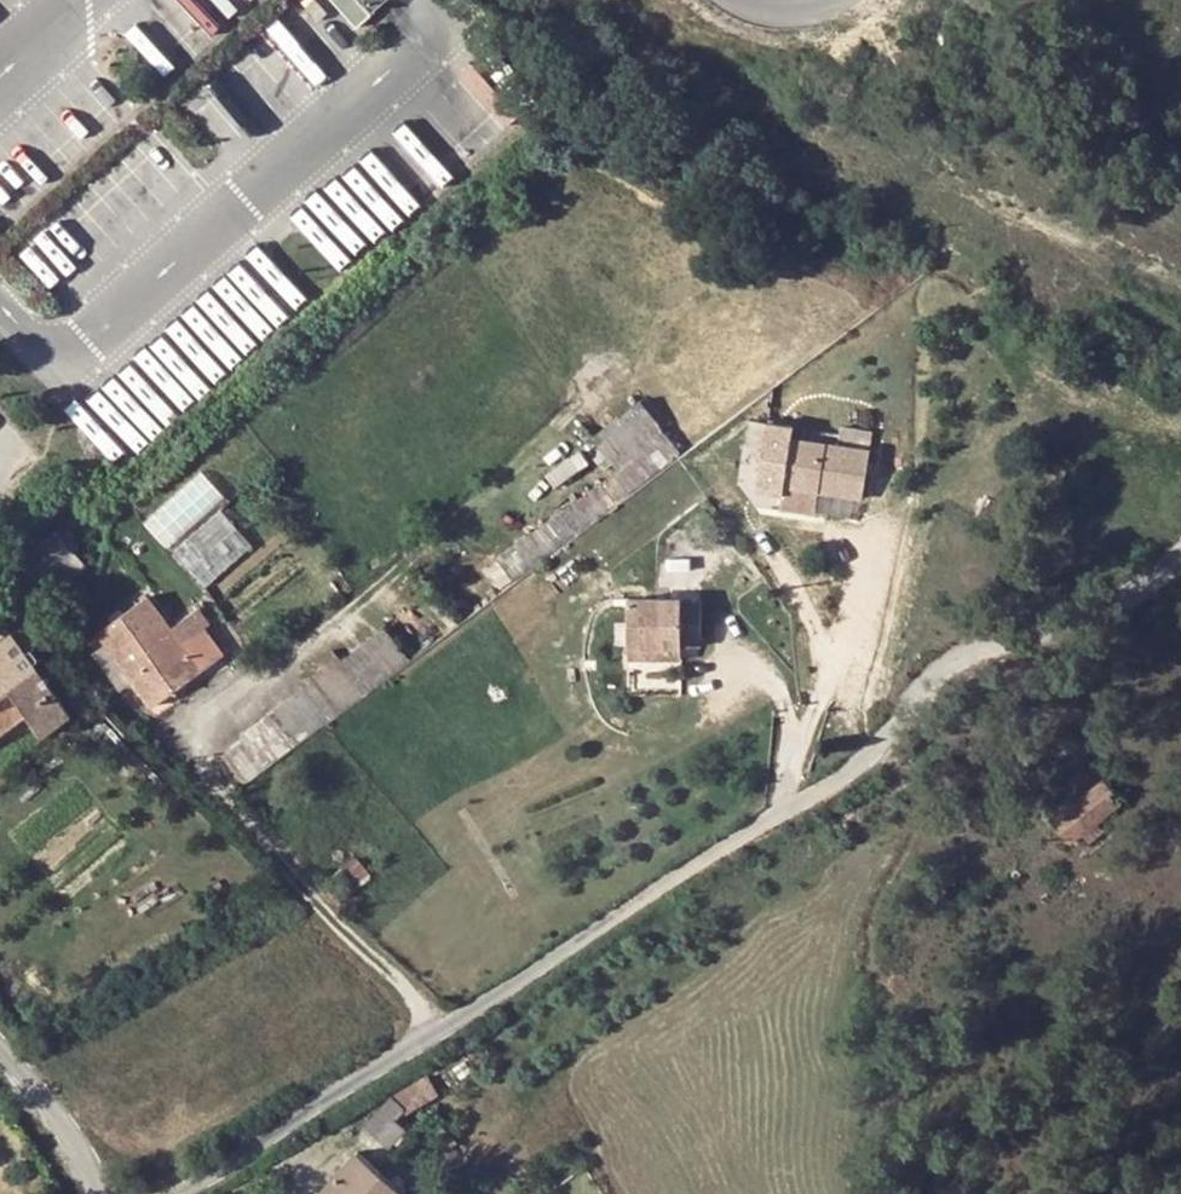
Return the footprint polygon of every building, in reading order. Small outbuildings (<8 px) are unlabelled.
[(678,459),(690,449),(672,426),(659,435),(634,404),(588,440),(607,469),(611,472),(507,548),(523,573),(678,459)] [(786,485),(788,476),(822,482),(866,490),(878,425),(846,419),(842,437),(797,428),(799,417),(772,412),(759,479),(786,485)] [(596,477),(607,469),(588,440),(585,442),(576,448),(596,477)] [(146,520),(170,547),(229,496),(205,468),(146,520)] [(822,482),(788,476),(786,485),(784,498),(818,505),(822,482)] [(252,546),(222,510),(175,551),(206,585),(252,546)] [(165,696),(218,658),(188,615),(170,629),(146,596),(98,631),(144,697),(159,686),(165,696)] [(668,645),(688,648),(693,609),(621,599),(614,646),(667,653),(668,645)] [(244,732),(248,737),(270,766),(328,723),(410,661),(383,627),(244,732)] [(688,648),(668,645),(667,653),(687,656),(688,648)] [(667,653),(614,646),(612,664),(664,671),(667,653)] [(64,708),(52,690),(31,663),(8,680),(0,670),(0,736),(30,715),(45,734),(69,716),(64,708)] [(93,690),(77,673),(52,690),(64,708),(93,690)] [(151,707),(165,696),(159,686),(144,697),(151,707)] [(270,766),(248,737),(223,755),(245,784),(270,766)] [(1064,832),(1124,810),(1113,781),(1053,804),(1064,832)] [(341,870),(355,860),(344,844),(329,854),(341,870)] [(355,860),(341,870),(344,874),(359,864),(355,860)] [(428,1075),(390,1097),(365,1122),(388,1144),(402,1128),(392,1118),(403,1108),(437,1089),(428,1075)] [(425,1161),(411,1148),(402,1159),(417,1171),(425,1161)] [(317,1191),(320,1193),(406,1193),(356,1149),(317,1191)]
